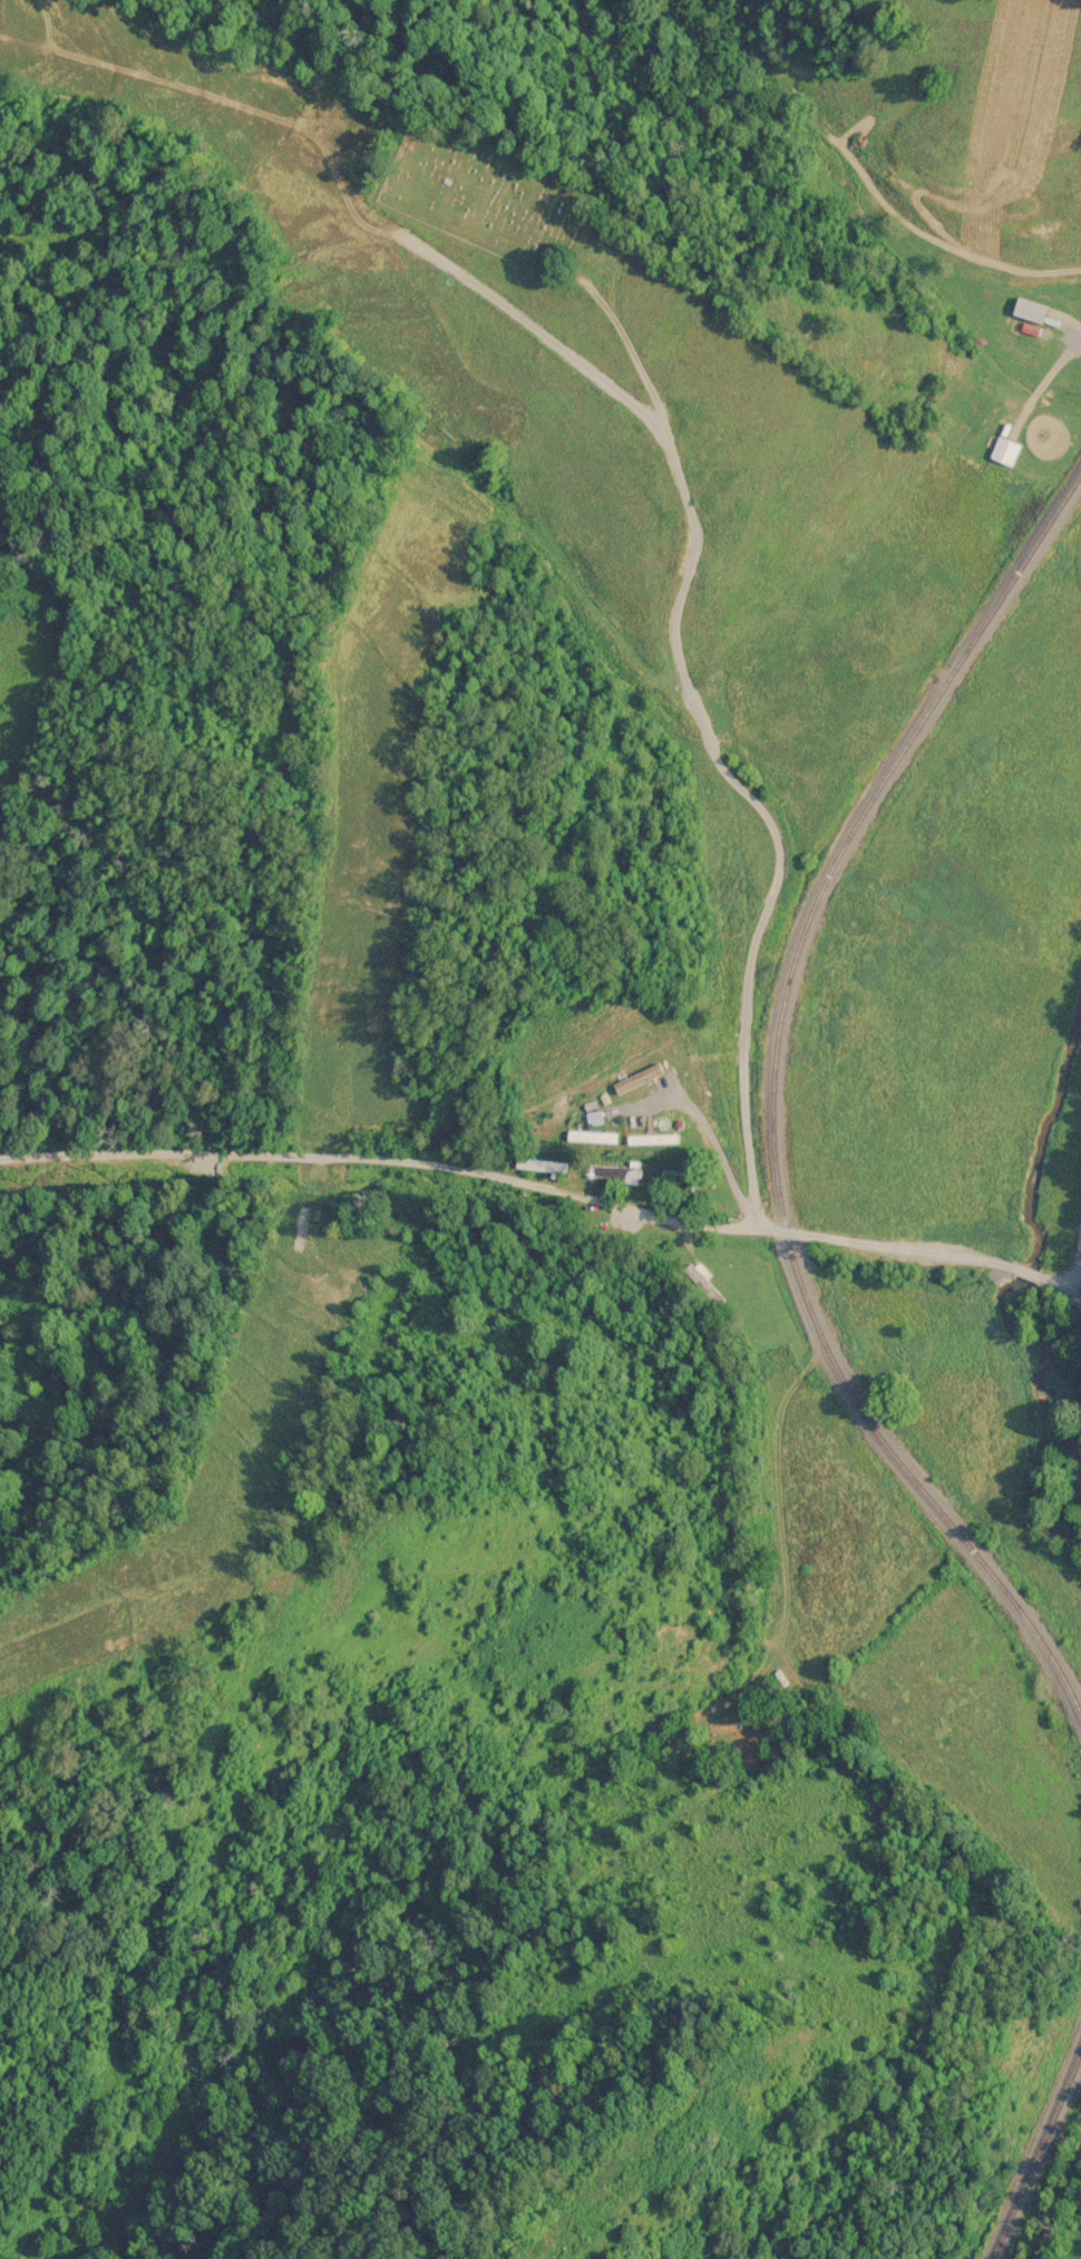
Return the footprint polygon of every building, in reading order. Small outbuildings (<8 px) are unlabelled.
[(1021,443),(996,433),(987,456),(1011,466),(1021,443)] [(597,1092),(603,1104),(649,1079),(643,1068),(597,1092)] [(586,1124),(600,1123),(599,1111),(585,1112),(586,1124)] [(615,1142),(616,1131),(564,1130),(564,1142),(615,1142)] [(673,1134),(624,1134),(624,1143),(673,1143),(673,1134)] [(628,1166),(594,1163),(593,1176),(624,1179),(624,1182),(638,1183),(640,1159),(629,1159),(628,1166)]
